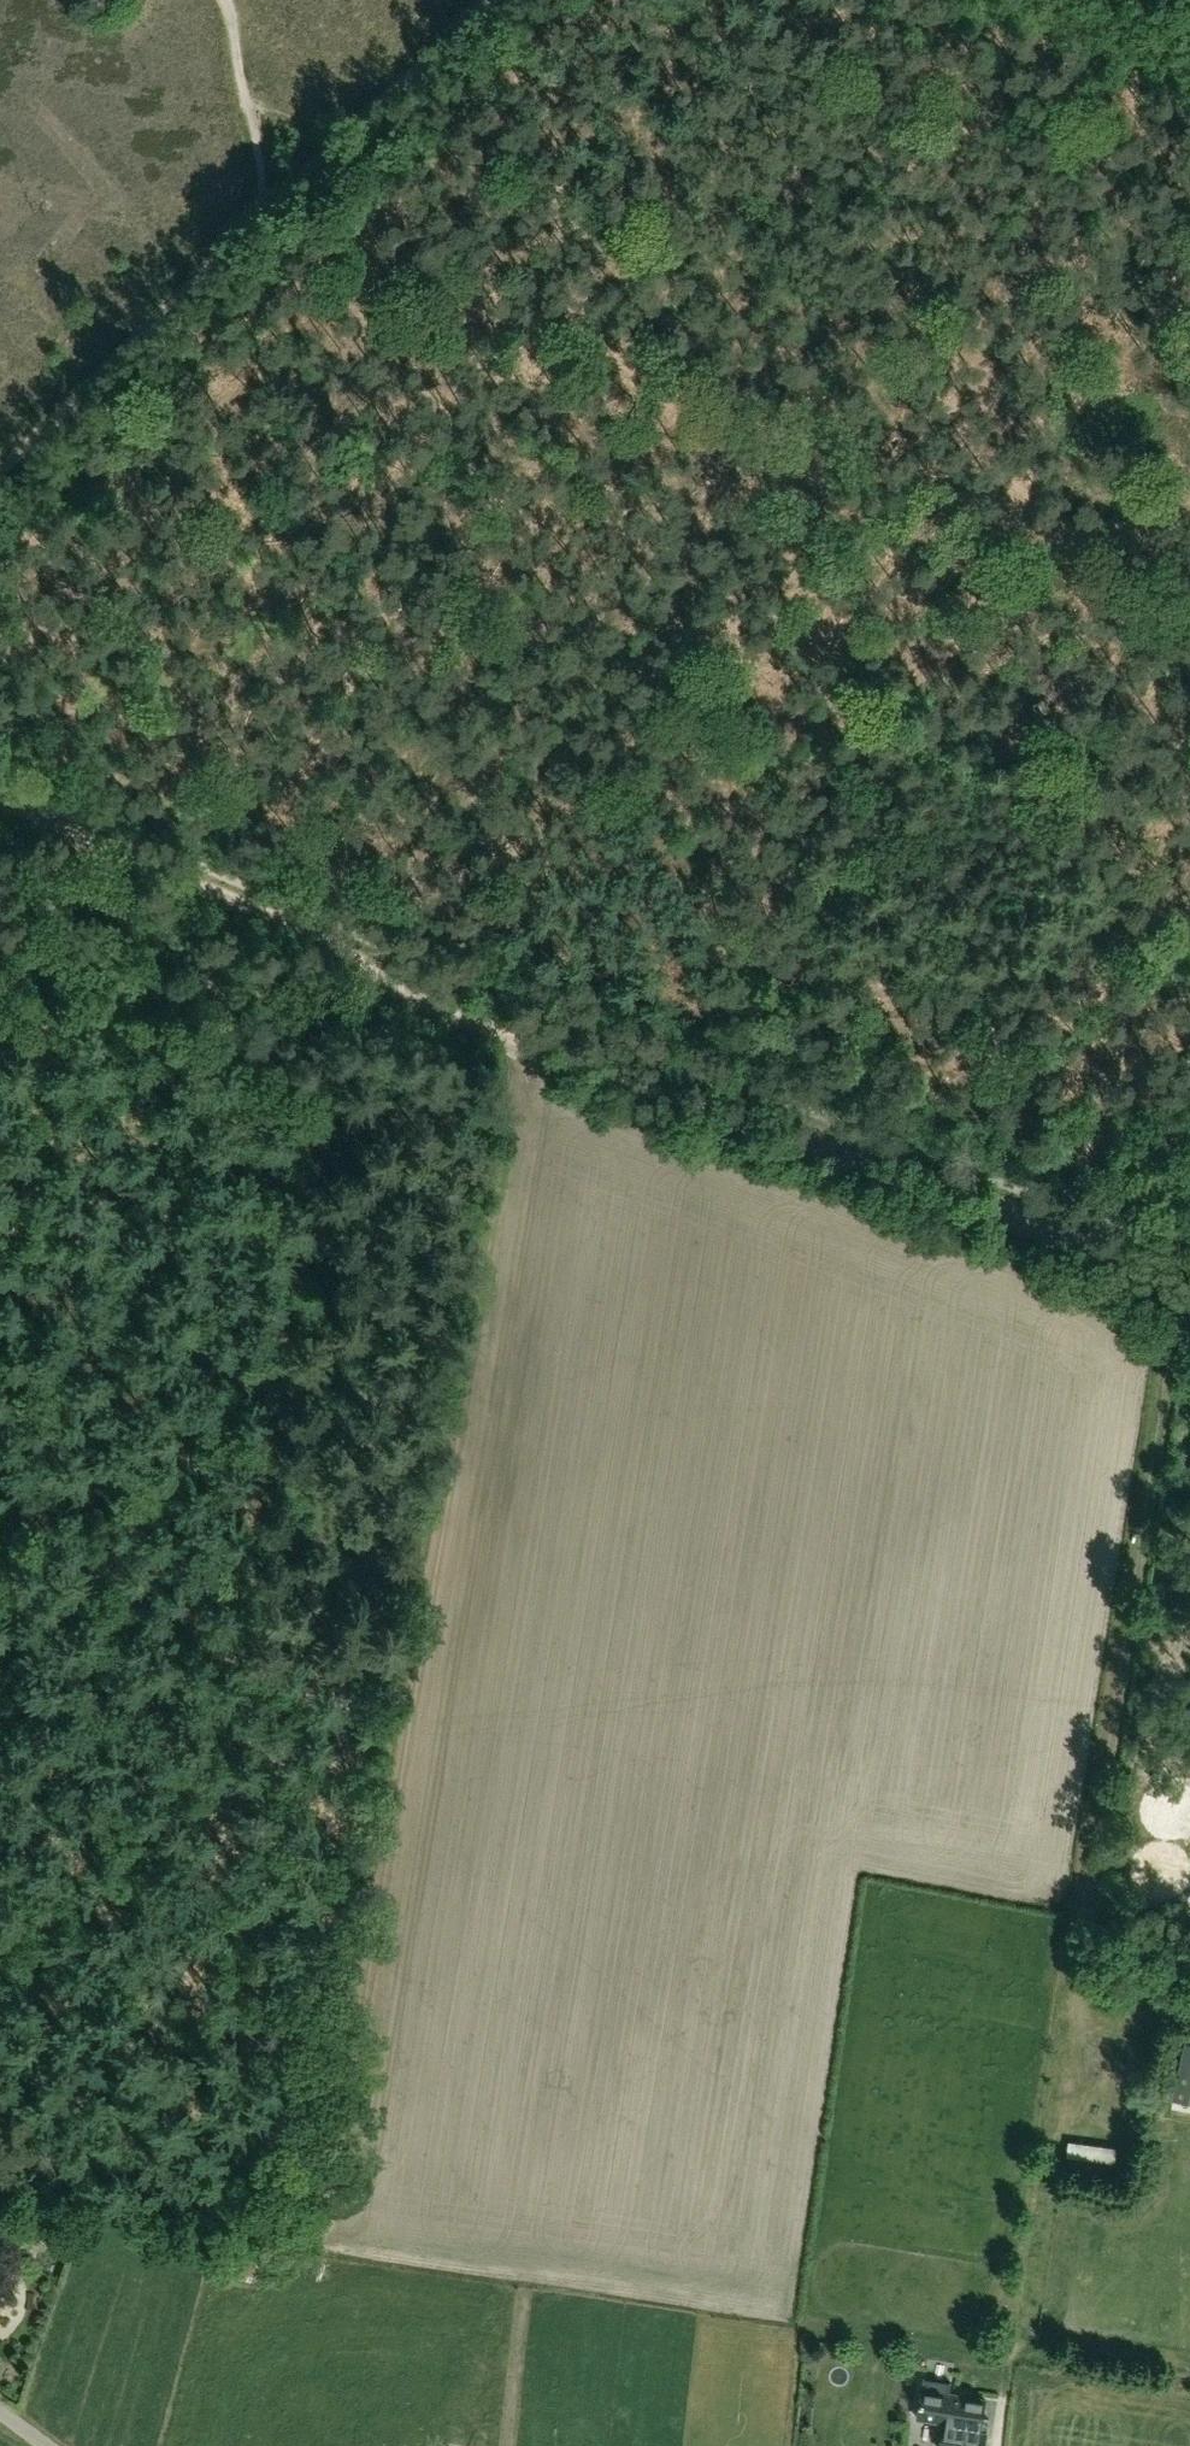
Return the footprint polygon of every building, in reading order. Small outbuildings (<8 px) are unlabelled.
[(940,2445),(986,2445),(990,2421),(984,2420),(987,2401),(950,2395),(952,2384),(924,2380),(917,2419),(944,2423),(940,2445)]
